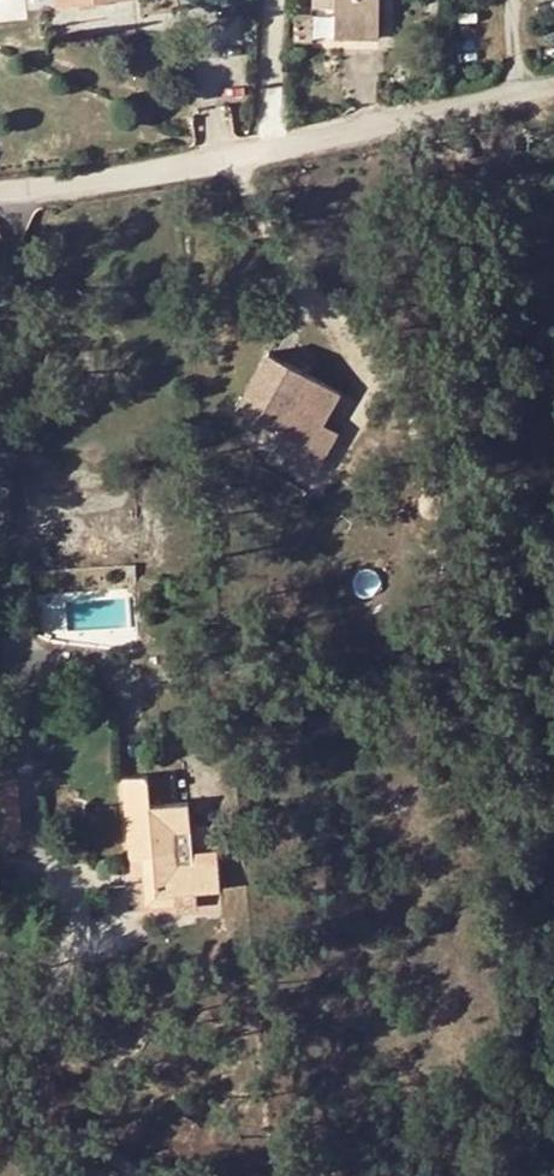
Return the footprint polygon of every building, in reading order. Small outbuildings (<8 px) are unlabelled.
[(313,1),(332,2),(333,28),(378,29),(379,0),(313,0),(313,1)] [(289,18),(288,37),(310,38),(309,10),(294,10),(294,18),(289,18)] [(339,387),(266,348),(236,404),(284,430),(309,443),(322,418),(339,387)] [(337,427),(322,418),(309,443),(284,430),(276,446),(300,458),(316,466),(337,427)] [(132,571),(120,571),(120,584),(132,583),(132,571)] [(194,889),(217,889),(214,858),(176,860),(174,829),(186,829),(185,823),(184,800),(147,802),(145,773),(118,775),(126,855),(151,855),(154,885),(155,894),(176,892),(177,902),(177,907),(196,906),(194,889)] [(0,809),(0,820),(2,820),(13,820),(13,808),(0,809)] [(2,820),(3,849),(15,852),(13,820),(2,820)] [(154,885),(151,855),(126,855),(127,874),(141,873),(142,885),(154,885)] [(154,885),(142,885),(143,905),(177,902),(176,892),(155,894),(154,885)] [(194,889),(196,906),(197,916),(220,914),(217,889),(194,889)]
